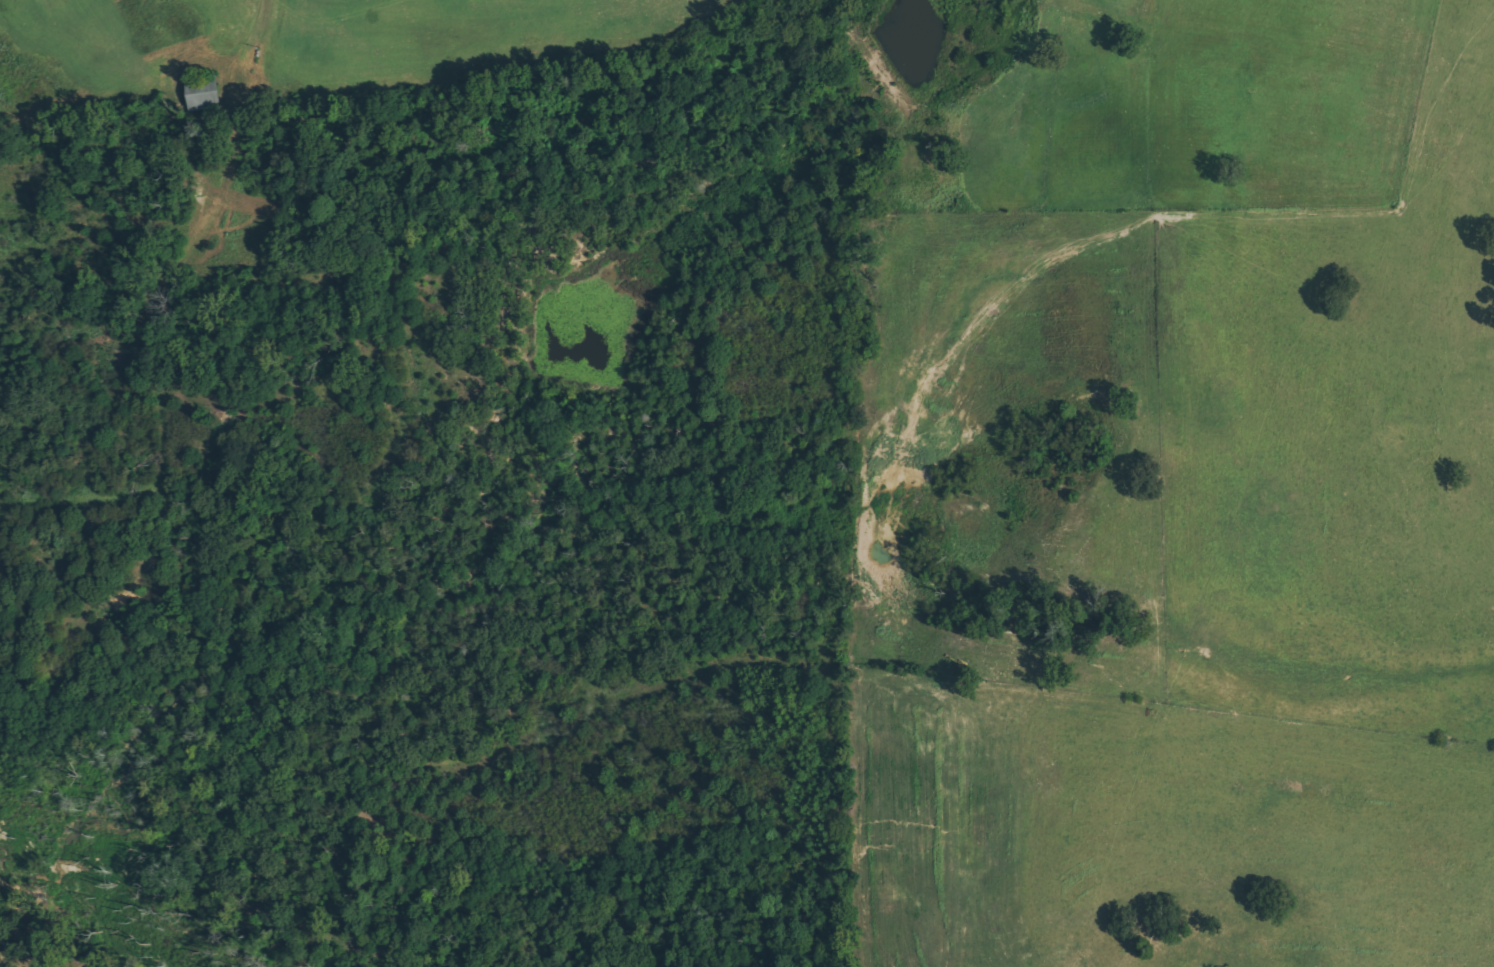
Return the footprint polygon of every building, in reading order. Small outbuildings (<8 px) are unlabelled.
[(215,77),(183,80),(186,111),(218,108),(215,77)]
